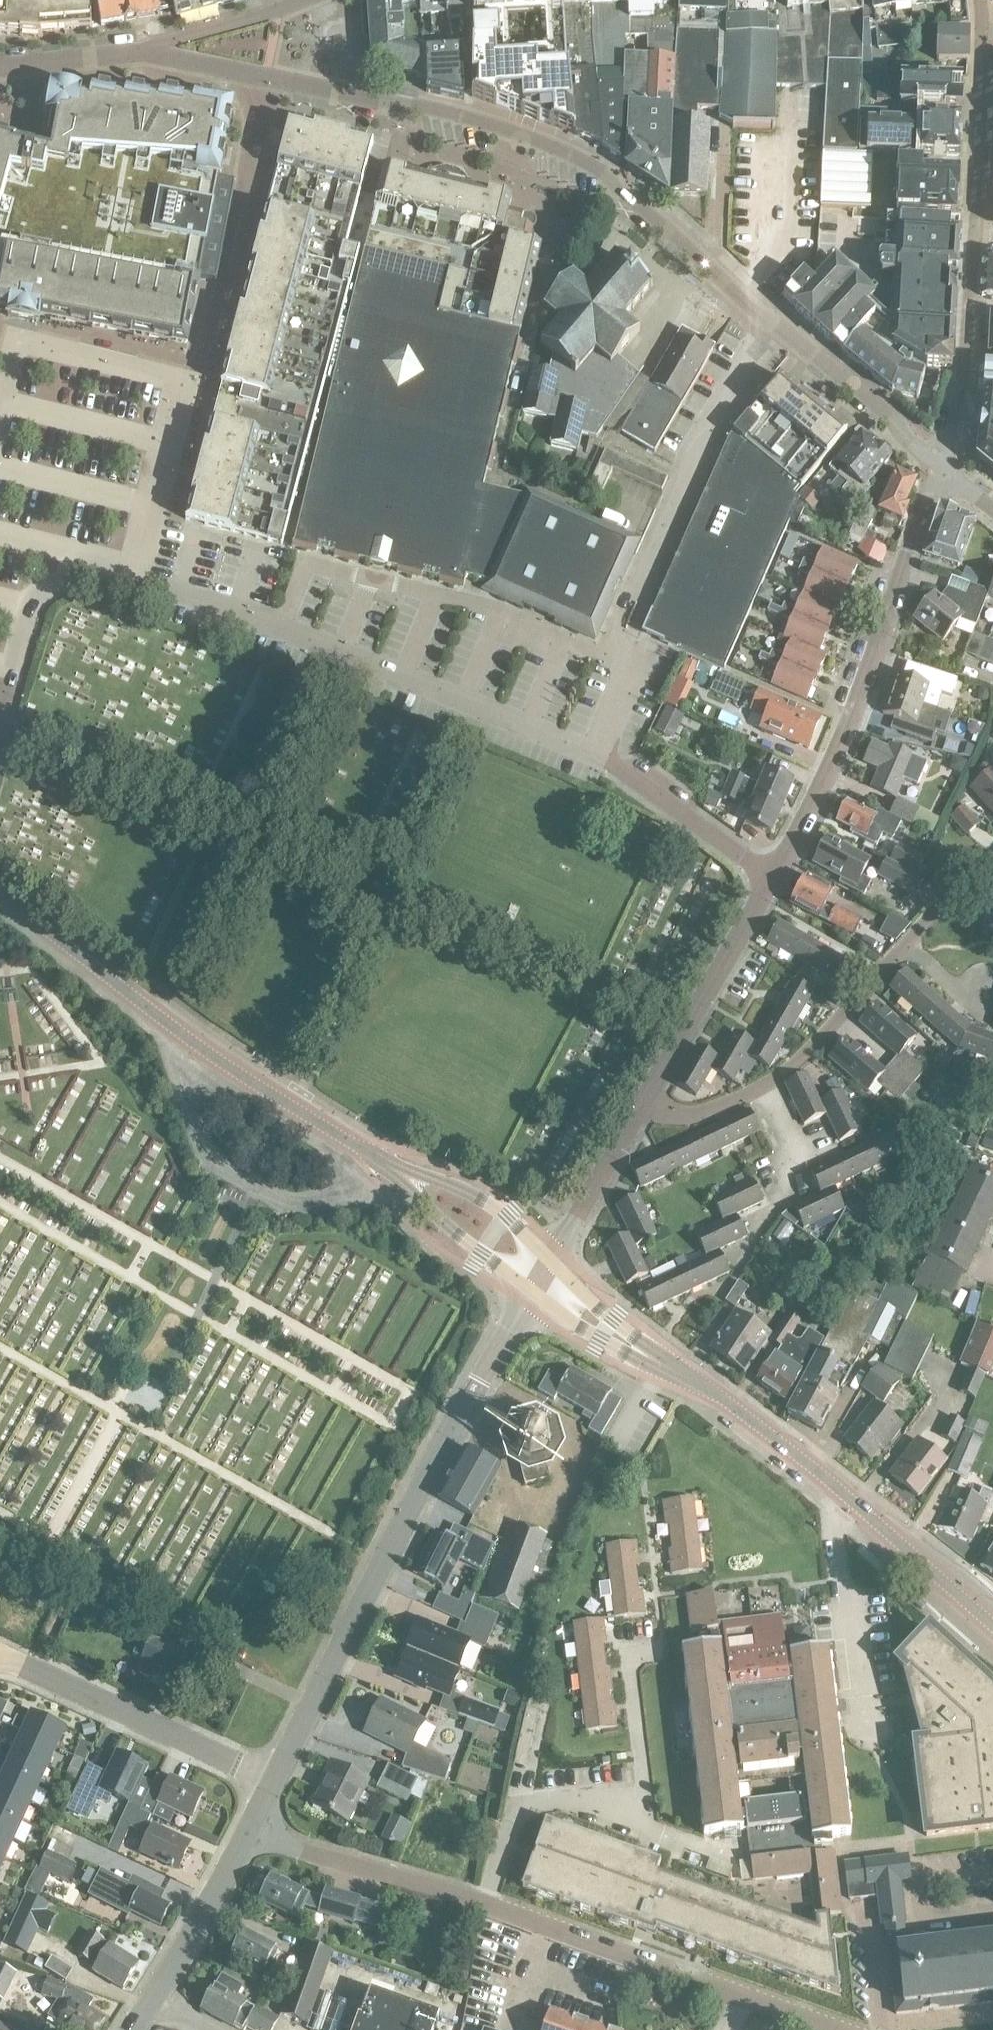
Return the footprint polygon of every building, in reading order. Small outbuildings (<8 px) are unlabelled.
[(21,37),(21,38),(40,37),(40,31),(92,28),(91,0),(0,0),(0,35),(21,37)] [(102,26),(103,26),(123,22),(119,0),(97,0),(102,26)] [(123,22),(161,15),(160,12),(174,8),(172,0),(119,0),(123,22)] [(174,8),(177,18),(216,7),(215,0),(172,0),(174,8)] [(419,0),(368,0),(371,36),(424,34),(423,27),(421,27),(419,0)] [(447,0),(419,0),(421,27),(423,27),(424,34),(425,38),(430,38),(431,51),(430,51),(430,53),(447,51),(446,35),(449,35),(447,0)] [(449,35),(446,35),(447,51),(462,50),(461,35),(464,35),(463,30),(471,30),(471,0),(447,0),(449,35)] [(470,93),(575,129),(570,73),(566,41),(565,13),(565,0),(471,0),(471,30),(470,93)] [(565,13),(566,41),(570,73),(575,129),(576,134),(603,147),(593,13),(592,0),(565,0),(565,13)] [(593,13),(603,147),(621,158),(623,139),(628,58),(630,38),(633,38),(631,0),(592,0),(593,13)] [(633,38),(630,38),(628,58),(650,59),(651,0),(631,0),(633,38)] [(650,59),(676,61),(678,37),(679,0),(651,0),(650,59)] [(678,37),(700,38),(700,62),(723,62),(723,58),(724,25),(725,0),(679,0),(678,37)] [(724,25),(723,58),(776,58),(776,0),(725,0),(724,25)] [(776,58),(776,87),(825,88),(825,62),(825,0),(776,0),(776,58)] [(825,62),(825,88),(826,88),(827,64),(862,64),(862,63),(861,63),(861,61),(860,42),(861,0),(825,0),(825,62)] [(860,42),(861,61),(861,63),(862,63),(863,33),(876,31),(879,50),(900,48),(895,0),(861,0),(860,42)] [(926,0),(895,0),(900,48),(903,48),(906,48),(906,42),(911,42),(912,23),(913,10),(913,9),(918,8),(918,7),(926,7),(926,0)] [(947,0),(926,0),(926,7),(926,4),(940,3),(948,8),(947,2),(947,0)] [(947,2),(948,8),(949,27),(970,25),(970,21),(968,0),(947,0),(947,2)] [(926,9),(913,10),(912,23),(928,21),(926,9)] [(939,30),(937,62),(970,62),(970,56),(970,47),(970,37),(970,31),(939,30)] [(425,38),(424,34),(371,36),(373,66),(421,79),(419,54),(425,54),(425,38)] [(430,54),(425,54),(427,93),(465,101),(463,51),(430,54)] [(628,58),(623,139),(628,139),(626,158),(626,167),(670,194),(676,69),(676,61),(650,59),(628,58)] [(723,62),(720,110),(720,118),(734,125),(733,126),(733,129),(734,129),(735,129),(735,128),(773,129),(773,130),(775,130),(776,87),(776,58),(723,58),(723,62)] [(676,69),(670,194),(707,196),(710,124),(697,124),(697,109),(720,110),(723,62),(700,62),(676,61),(676,69)] [(827,64),(826,88),(823,152),(859,153),(861,123),(862,64),(827,64)] [(863,76),(862,109),(875,110),(874,79),(875,76),(863,76)] [(878,79),(877,101),(879,101),(895,102),(896,79),(896,78),(878,77),(878,79)] [(926,107),(961,108),(961,91),(962,81),(902,79),(901,106),(919,106),(926,107)] [(1,308),(10,309),(8,317),(40,322),(41,315),(187,343),(199,279),(217,282),(236,182),(218,178),(219,175),(220,175),(226,144),(225,144),(227,133),(228,133),(234,101),(196,94),(195,100),(185,98),(185,96),(162,92),(161,97),(150,95),(151,94),(128,89),(127,95),(116,93),(117,91),(94,87),(92,97),(82,95),(83,90),(52,84),(46,116),(54,117),(53,119),(50,137),(48,147),(38,146),(25,143),(0,234),(0,308),(1,308)] [(922,130),(911,129),(910,153),(922,153),(922,155),(959,157),(959,151),(960,137),(960,122),(960,120),(923,119),(923,126),(922,130)] [(373,143),(290,121),(186,520),(284,548),(360,250),(346,247),(373,143)] [(911,124),(861,123),(859,153),(910,155),(910,154),(910,153),(911,129),(911,124)] [(25,143),(14,141),(15,140),(0,135),(0,234),(25,143)] [(823,155),(821,208),(854,209),(859,209),(871,210),(873,170),(873,157),(823,155)] [(897,192),(898,192),(898,207),(897,207),(897,215),(897,219),(901,219),(926,220),(926,217),(926,215),(930,215),(951,216),(954,213),(955,194),(957,194),(958,173),(927,172),(924,172),(924,169),(924,167),(917,166),(898,166),(897,169),(897,174),(898,174),(897,188),(897,192)] [(524,496),(501,491),(484,487),(519,339),(541,247),(529,244),(532,228),(525,215),(508,211),(511,199),(469,189),(470,183),(428,173),(426,178),(384,168),(293,549),(464,585),(466,577),(486,582),(482,589),(523,607),(524,604),(556,619),(555,621),(596,639),(613,599),(612,598),(620,580),(621,581),(640,540),(599,522),(598,525),(566,511),(567,508),(526,490),(524,496)] [(876,236),(875,243),(900,244),(899,258),(882,257),(879,259),(879,266),(881,268),(880,275),(882,277),(899,277),(897,329),(896,348),(903,353),(913,358),(912,360),(914,358),(926,366),(944,367),(952,368),(953,351),(954,330),(953,330),(955,299),(957,299),(958,280),(956,280),(957,275),(957,270),(958,270),(960,235),(959,235),(960,226),(960,224),(926,222),(926,220),(901,219),(901,220),(887,219),(887,221),(901,221),(900,237),(876,236)] [(615,255),(588,287),(573,275),(544,310),(559,323),(542,344),(541,344),(553,355),(549,374),(532,370),(523,411),(522,413),(555,421),(550,445),(578,451),(582,435),(596,438),(603,429),(607,423),(639,376),(618,357),(639,332),(625,320),(653,287),(615,255)] [(804,275),(784,296),(795,307),(794,307),(832,343),(833,342),(839,347),(844,353),(865,328),(887,342),(896,348),(897,329),(893,329),(893,328),(871,310),(863,303),(871,294),(835,264),(832,268),(818,255),(815,276),(804,275)] [(981,296),(992,297),(992,259),(983,258),(981,296)] [(887,342),(865,328),(844,353),(868,372),(887,342)] [(896,348),(887,342),(868,372),(891,391),(898,365),(909,368),(912,360),(913,358),(903,353),(896,348)] [(652,403),(686,418),(710,364),(676,349),(652,403)] [(898,365),(891,391),(891,392),(918,399),(925,375),(909,370),(909,368),(898,365)] [(983,413),(992,415),(992,368),(985,368),(983,399),(985,399),(983,413)] [(639,376),(607,423),(613,428),(618,427),(623,419),(637,407),(650,384),(639,376)] [(800,386),(796,391),(780,377),(731,437),(644,632),(687,651),(754,517),(766,493),(769,483),(769,474),(826,408),(800,386)] [(834,414),(826,408),(769,474),(769,483),(766,493),(754,517),(786,532),(790,522),(797,525),(806,505),(798,499),(793,494),(799,487),(801,488),(846,432),(830,418),(834,414)] [(977,460),(991,472),(992,473),(992,415),(983,413),(982,423),(977,460)] [(710,472),(737,423),(728,418),(701,467),(710,472)] [(862,434),(830,470),(839,478),(830,488),(840,496),(855,478),(851,473),(874,444),(862,434)] [(840,496),(833,504),(843,512),(853,500),(859,505),(871,491),(866,487),(891,459),(890,451),(884,446),(877,447),(874,444),(851,473),(855,478),(840,496)] [(606,451),(590,487),(602,492),(605,488),(613,470),(662,491),(668,478),(606,451)] [(896,473),(879,512),(887,515),(884,523),(898,529),(902,522),(909,508),(906,506),(917,482),(896,473)] [(798,499),(806,505),(813,512),(822,501),(806,489),(798,499)] [(858,519),(871,525),(877,510),(864,504),(858,519)] [(975,522),(955,515),(956,513),(941,508),(925,555),(959,567),(975,522)] [(786,532),(754,517),(687,651),(725,668),(756,598),(757,596),(762,586),(786,532)] [(850,535),(851,536),(849,541),(861,546),(863,542),(864,540),(871,525),(858,519),(850,535)] [(864,540),(863,542),(861,546),(859,551),(866,559),(882,566),(889,549),(875,543),(872,542),(872,543),(864,540)] [(804,560),(803,561),(802,565),(849,586),(859,564),(823,548),(816,565),(804,560)] [(849,586),(802,565),(799,572),(810,577),(804,592),(839,608),(849,586)] [(949,588),(940,599),(934,594),(915,618),(943,641),(953,630),(963,634),(973,638),(974,633),(976,628),(988,596),(989,593),(970,585),(966,595),(949,588)] [(757,596),(756,598),(769,603),(774,591),(762,586),(757,596)] [(804,592),(796,609),(784,604),(782,609),(830,630),(839,608),(804,592)] [(771,605),(768,611),(779,615),(781,610),(771,605)] [(830,630),(782,609),(781,610),(779,615),(791,621),(783,638),(791,641),(819,653),(820,652),(830,630)] [(974,633),(973,638),(966,654),(985,661),(992,641),(974,633)] [(784,656),(772,651),(769,657),(767,663),(768,663),(779,668),(782,662),(817,678),(827,655),(820,652),(819,653),(791,641),(784,656)] [(992,641),(985,661),(992,665),(992,641)] [(762,653),(759,659),(767,663),(769,657),(762,653)] [(687,660),(679,679),(692,684),(696,673),(699,665),(698,665),(687,660)] [(779,668),(768,663),(760,679),(771,685),(807,700),(817,678),(782,662),(779,668)] [(737,704),(745,686),(746,685),(719,673),(710,692),(737,704)] [(897,674),(890,693),(925,705),(930,690),(942,694),(952,697),(953,692),(956,682),(957,680),(933,673),(929,684),(904,676),(897,674)] [(675,677),(664,704),(682,711),(693,684),(692,684),(679,679),(675,677)] [(760,692),(754,705),(750,714),(766,721),(762,729),(808,749),(821,718),(760,692)] [(890,693),(884,714),(895,718),(918,725),(914,737),(933,743),(937,731),(932,730),(939,710),(925,705),(890,693)] [(681,714),(667,706),(652,735),(667,743),(681,714)] [(981,707),(977,722),(989,726),(992,714),(992,711),(981,707)] [(889,750),(874,743),(865,762),(883,770),(875,788),(896,797),(905,778),(918,784),(928,762),(891,746),(889,750)] [(962,744),(958,756),(975,760),(978,750),(962,744)] [(955,757),(950,770),(962,775),(968,763),(955,757)] [(984,779),(972,789),(992,812),(992,769),(988,763),(978,771),(984,779)] [(744,779),(745,778),(731,772),(726,784),(783,808),(794,783),(766,771),(760,786),(744,779)] [(783,808),(726,784),(721,796),(734,802),(735,800),(751,807),(745,822),(772,833),(783,808)] [(912,825),(913,824),(920,809),(921,808),(899,797),(890,814),(912,825)] [(848,802),(838,822),(852,829),(850,833),(877,846),(879,843),(883,835),(893,840),(902,822),(880,811),(877,816),(848,802)] [(981,824),(965,805),(951,818),(967,836),(981,824)] [(933,816),(920,809),(913,824),(925,830),(933,816)] [(870,861),(846,848),(828,838),(815,863),(842,878),(840,883),(864,896),(872,882),(862,876),(870,861)] [(924,860),(900,847),(893,860),(917,873),(924,860)] [(887,861),(880,876),(916,895),(924,881),(920,878),(887,861)] [(833,911),(825,907),(833,891),(805,877),(791,904),(819,919),(829,924),(854,936),(863,919),(836,905),(833,911)] [(806,965),(818,944),(780,922),(767,943),(806,965)] [(818,944),(806,965),(844,987),(856,966),(818,944)] [(805,965),(800,974),(807,978),(812,969),(805,965)] [(923,1017),(939,999),(906,970),(890,988),(923,1017)] [(799,973),(795,980),(813,991),(817,984),(807,978),(800,974),(799,973)] [(794,980),(771,1018),(792,1030),(814,992),(813,991),(795,980),(794,980)] [(939,999),(923,1017),(959,1049),(971,1028),(939,999)] [(892,1064),(915,1084),(926,1071),(904,1051),(916,1037),(877,1003),(860,1022),(898,1056),(892,1064)] [(757,1044),(756,1044),(748,1056),(770,1069),(792,1030),(771,1018),(757,1044)] [(959,1049),(992,1061),(992,1036),(971,1028),(959,1049)] [(735,1032),(720,1058),(712,1070),(733,1082),(748,1056),(756,1044),(735,1032)] [(915,1084),(892,1064),(885,1071),(846,1038),(829,1058),(869,1092),(877,1083),(899,1102),(915,1084)] [(712,1070),(720,1058),(699,1046),(676,1085),(696,1097),(712,1070)] [(943,1052),(934,1061),(944,1070),(952,1061),(943,1052)] [(979,1069),(972,1077),(985,1088),(992,1080),(979,1069)] [(827,1115),(820,1102),(807,1074),(786,1085),(805,1125),(827,1115)] [(837,1079),(826,1084),(832,1096),(842,1092),(847,1090),(842,1079),(838,1081),(837,1079)] [(847,1090),(842,1092),(845,1099),(858,1093),(851,1088),(847,1090)] [(820,1102),(827,1115),(840,1142),(861,1132),(845,1099),(842,1092),(832,1096),(820,1102)] [(750,1110),(711,1129),(721,1150),(760,1131),(750,1110)] [(972,1163),(992,1173),(992,1121),(972,1163)] [(711,1129),(671,1148),(681,1169),(721,1150),(711,1129)] [(851,1153),(861,1174),(901,1155),(891,1134),(851,1153)] [(913,1144),(907,1150),(918,1160),(921,1152),(913,1144)] [(681,1169),(671,1148),(631,1167),(641,1188),(681,1169)] [(861,1174),(851,1153),(811,1172),(822,1194),(834,1187),(861,1174)] [(992,1218),(992,1173),(972,1163),(929,1254),(966,1273),(992,1218)] [(742,1175),(734,1179),(738,1188),(746,1184),(742,1175)] [(723,1222),(736,1215),(764,1201),(754,1180),(746,1184),(738,1188),(713,1200),(723,1222)] [(834,1187),(822,1194),(794,1207),(804,1228),(845,1209),(834,1187)] [(630,1233),(636,1247),(658,1236),(638,1196),(617,1206),(630,1233)] [(880,1212),(856,1199),(849,1212),(872,1225),(880,1212)] [(736,1215),(723,1222),(696,1235),(707,1257),(720,1250),(747,1237),(736,1215)] [(636,1247),(630,1233),(608,1244),(627,1285),(649,1274),(636,1247)] [(720,1250),(707,1257),(680,1270),(690,1291),(730,1272),(720,1250)] [(951,1305),(966,1273),(929,1254),(913,1287),(951,1305)] [(690,1291),(680,1270),(640,1289),(650,1310),(690,1291)] [(834,1326),(821,1351),(788,1412),(821,1430),(840,1395),(838,1394),(868,1339),(891,1350),(905,1323),(908,1316),(918,1295),(889,1281),(885,1289),(860,1276),(853,1290),(851,1289),(832,1325),(834,1326)] [(742,1298),(732,1291),(726,1301),(736,1308),(742,1298)] [(746,1374),(772,1336),(737,1312),(711,1351),(746,1374)] [(798,1322),(789,1316),(771,1341),(780,1347),(798,1322)] [(905,1323),(891,1350),(892,1350),(884,1367),(913,1381),(934,1337),(905,1323)] [(962,1365),(969,1367),(986,1375),(989,1376),(992,1366),(992,1330),(979,1324),(962,1365)] [(766,1368),(757,1382),(784,1401),(795,1385),(794,1385),(802,1373),(807,1377),(821,1351),(819,1350),(824,1340),(809,1329),(802,1340),(797,1341),(789,1336),(776,1356),(767,1368),(766,1368)] [(900,1375),(884,1367),(882,1370),(899,1383),(900,1375)] [(986,1375),(969,1367),(959,1391),(968,1396),(976,1399),(986,1375)] [(572,1368),(565,1381),(549,1372),(538,1391),(555,1401),(557,1397),(588,1414),(586,1419),(592,1422),(588,1430),(600,1437),(621,1401),(610,1394),(612,1390),(572,1368)] [(899,1383),(880,1368),(863,1389),(882,1404),(899,1383)] [(245,1485),(294,1393),(285,1387),(269,1416),(268,1415),(234,1479),(245,1485)] [(904,1426),(875,1403),(874,1402),(845,1440),(870,1459),(880,1446),(886,1438),(891,1443),(904,1426)] [(956,1443),(963,1429),(965,1424),(950,1416),(941,1436),(956,1443)] [(965,1430),(963,1434),(983,1442),(984,1438),(990,1427),(969,1418),(964,1430),(965,1430)] [(551,1428),(536,1420),(519,1424),(510,1440),(515,1457),(523,1461),(520,1466),(526,1484),(551,1477),(546,1460),(556,1444),(551,1428)] [(963,1434),(959,1445),(948,1471),(967,1479),(983,1442),(963,1434)] [(946,1462),(918,1440),(891,1475),(919,1497),(946,1462)] [(467,1447),(464,1452),(438,1498),(472,1518),(501,1467),(467,1447)] [(984,1487),(979,1498),(952,1486),(935,1526),(972,1541),(987,1504),(992,1491),(984,1487)] [(672,1538),(698,1535),(693,1498),(664,1502),(665,1515),(666,1520),(670,1519),(672,1538)] [(519,1611),(547,1536),(509,1522),(482,1597),(519,1611)] [(455,1527),(449,1539),(437,1533),(417,1574),(445,1588),(459,1559),(465,1562),(467,1558),(476,1562),(486,1542),(455,1527)] [(698,1535),(672,1538),(675,1557),(670,1557),(671,1564),(673,1575),(702,1571),(698,1535)] [(611,1582),(637,1579),(634,1560),(638,1560),(637,1554),(636,1542),(607,1546),(611,1582)] [(992,1575),(992,1548),(980,1567),(992,1575)] [(639,1598),(637,1579),(611,1582),(616,1619),(645,1615),(644,1604),(643,1598),(639,1598)] [(465,1589),(460,1603),(470,1608),(476,1593),(465,1589)] [(700,1632),(702,1647),(683,1650),(691,1720),(696,1760),(705,1836),(742,1831),(731,1740),(737,1740),(740,1772),(800,1765),(798,1756),(802,1756),(807,1795),(744,1803),(754,1881),(810,1874),(815,1917),(816,1917),(830,1915),(842,1914),(834,1852),(815,1854),(814,1848),(832,1845),(831,1838),(850,1835),(828,1650),(786,1655),(781,1615),(717,1623),(714,1593),(687,1596),(692,1633),(700,1632)] [(447,1598),(440,1613),(466,1624),(472,1608),(470,1608),(460,1603),(447,1598)] [(419,1620),(416,1627),(412,1626),(406,1640),(410,1642),(406,1650),(408,1650),(459,1670),(470,1642),(485,1649),(495,1624),(496,1621),(498,1617),(473,1606),(472,1608),(466,1624),(460,1637),(419,1620)] [(496,1621),(495,1624),(511,1631),(514,1623),(498,1617),(496,1621)] [(579,1659),(604,1656),(602,1638),(606,1637),(605,1628),(604,1619),(574,1623),(579,1659)] [(992,1828),(992,1690),(983,1681),(978,1686),(969,1677),(974,1672),(973,1671),(968,1676),(959,1667),(963,1662),(951,1650),(946,1655),(937,1647),(942,1642),(929,1630),(898,1662),(903,1667),(903,1668),(923,1744),(916,1745),(918,1762),(924,1761),(926,1774),(919,1775),(919,1776),(926,1775),(928,1788),(921,1789),(927,1836),(992,1828)] [(185,1654),(151,1639),(147,1646),(138,1642),(132,1655),(142,1659),(137,1669),(139,1674),(168,1687),(173,1675),(175,1676),(185,1654)] [(408,1650),(406,1657),(402,1655),(396,1670),(400,1671),(397,1678),(425,1690),(426,1688),(449,1698),(461,1670),(459,1670),(408,1650)] [(606,1675),(604,1656),(579,1659),(583,1696),(612,1692),(610,1675),(606,1675)] [(508,1691),(504,1703),(518,1708),(522,1696),(508,1691)] [(612,1692),(583,1696),(588,1732),(617,1728),(616,1717),(615,1711),(611,1711),(608,1693),(613,1693),(612,1692)] [(368,1724),(363,1734),(407,1756),(402,1768),(446,1783),(452,1763),(416,1745),(427,1721),(381,1698),(376,1709),(374,1709),(371,1711),(369,1713),(367,1716),(367,1720),(367,1723),(368,1724)] [(501,1712),(465,1699),(459,1716),(494,1729),(501,1712)] [(528,1709),(520,1745),(531,1748),(533,1743),(539,1713),(540,1711),(528,1709)] [(27,1722),(17,1717),(16,1717),(11,1727),(22,1733),(56,1748),(64,1729),(31,1714),(27,1722)] [(95,1724),(83,1727),(85,1737),(98,1734),(95,1724)] [(56,1748),(22,1733),(14,1751),(47,1766),(56,1748)] [(47,1766),(14,1751),(5,1770),(38,1785),(47,1766)] [(89,1765),(73,1798),(94,1808),(98,1800),(108,1805),(113,1795),(129,1803),(128,1805),(129,1806),(141,1811),(153,1786),(140,1779),(146,1767),(118,1754),(108,1774),(89,1765)] [(86,1760),(76,1756),(71,1768),(82,1773),(87,1761),(86,1760)] [(333,1764),(325,1779),(329,1780),(316,1805),(348,1821),(368,1781),(333,1764)] [(406,1803),(418,1780),(388,1765),(377,1788),(406,1803)] [(5,1770),(0,1782),(0,1790),(30,1804),(38,1785),(5,1770)] [(158,1775),(153,1786),(141,1811),(151,1816),(174,1827),(180,1814),(191,1819),(202,1794),(170,1778),(169,1780),(163,1778),(164,1777),(158,1775)] [(21,1823),(30,1804),(0,1790),(0,1813),(21,1823)] [(141,1811),(129,1806),(113,1841),(123,1845),(132,1828),(149,1836),(141,1853),(178,1870),(189,1846),(147,1826),(151,1816),(141,1811)] [(0,1813),(0,1835),(13,1841),(21,1823),(0,1813)] [(830,1915),(816,1917),(817,1928),(658,1872),(662,1861),(607,1841),(606,1846),(597,1843),(599,1838),(572,1829),(571,1833),(562,1830),(564,1826),(547,1820),(536,1850),(537,1850),(534,1857),(533,1857),(523,1887),(540,1893),(541,1889),(550,1892),(548,1896),(575,1905),(576,1901),(585,1904),(583,1908),(612,1919),(614,1915),(623,1918),(621,1922),(638,1928),(639,1926),(655,1932),(657,1928),(672,1933),(674,1927),(686,1932),(684,1938),(685,1938),(687,1932),(700,1937),(698,1942),(728,1954),(731,1947),(742,1951),(740,1958),(741,1958),(743,1952),(756,1956),(754,1963),(785,1974),(787,1967),(799,1972),(797,1978),(798,1978),(800,1972),(812,1976),(810,1983),(840,1994),(836,1944),(833,1944),(830,1915)] [(4,1860),(13,1841),(0,1835),(0,1858),(4,1860)] [(65,1859),(70,1849),(53,1841),(48,1851),(65,1859)] [(65,1859),(48,1851),(40,1869),(51,1874),(69,1883),(70,1882),(78,1865),(77,1865),(65,1859)] [(908,1938),(901,1882),(912,1881),(909,1855),(863,1861),(844,1863),(847,1887),(848,1887),(849,1901),(877,1898),(881,1927),(888,1926),(889,1940),(898,2014),(992,2003),(992,1928),(908,1938)] [(722,1863),(718,1875),(729,1879),(734,1867),(722,1863)] [(37,1868),(25,1891),(39,1898),(51,1874),(40,1869),(37,1867),(37,1868)] [(102,1870),(88,1896),(130,1917),(132,1913),(161,1928),(172,1907),(162,1901),(166,1893),(133,1877),(129,1885),(102,1870)] [(272,1875),(259,1902),(291,1918),(292,1917),(299,1920),(306,1906),(322,1911),(321,1913),(354,1923),(355,1922),(361,1923),(367,1903),(361,1901),(361,1900),(328,1890),(325,1899),(311,1895),(312,1894),(304,1891),(272,1875)] [(20,1901),(25,1892),(17,1888),(13,1898),(20,1901)] [(51,1908),(29,1898),(7,1945),(29,1955),(39,1933),(47,1917),(51,1908)] [(245,1930),(233,1954),(264,1969),(270,1958),(274,1960),(280,1949),(275,1946),(276,1945),(245,1930)] [(96,1966),(92,1972),(123,1991),(141,1963),(110,1944),(109,1945),(96,1966)] [(332,1955),(308,1947),(284,2017),(308,2025),(332,1955)] [(45,1968),(66,1981),(74,1970),(52,1957),(45,1968)] [(2,2001),(14,1976),(0,1969),(0,2000),(2,2001)] [(246,2002),(247,2002),(236,1996),(242,1985),(223,1974),(217,1985),(216,1986),(203,2008),(233,2025),(232,2026),(239,2029),(246,2029),(248,2029),(274,2029),(280,2019),(257,2006),(256,2008),(246,2002)] [(48,1980),(43,1995),(60,2000),(59,2001),(63,2002),(68,1986),(67,1985),(66,1986),(48,1980)] [(354,2029),(435,2029),(440,2016),(371,1991),(362,2018),(359,2017),(354,2029)] [(57,2026),(64,2029),(97,2029),(104,2019),(73,2000),(57,2026)] [(553,2010),(546,2029),(608,2029),(553,2010)]
